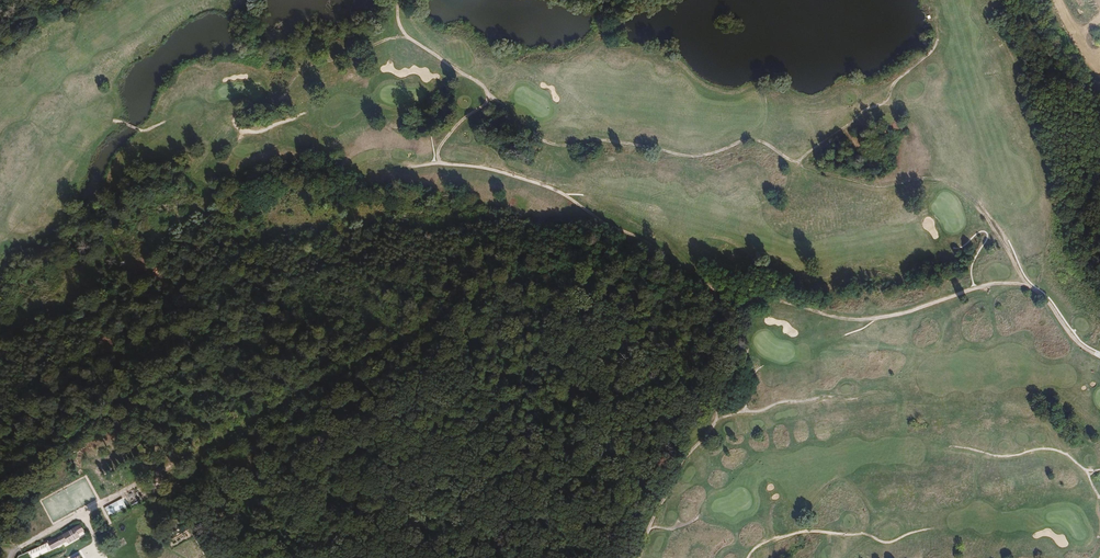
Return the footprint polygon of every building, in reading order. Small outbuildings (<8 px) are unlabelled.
[(73,531),(56,540),(59,546),(65,543),(71,540),(73,543),(81,538),(83,537),(81,534),(87,530),(83,525),(73,531)] [(44,545),(32,551),(36,557),(48,551),(44,545)]
